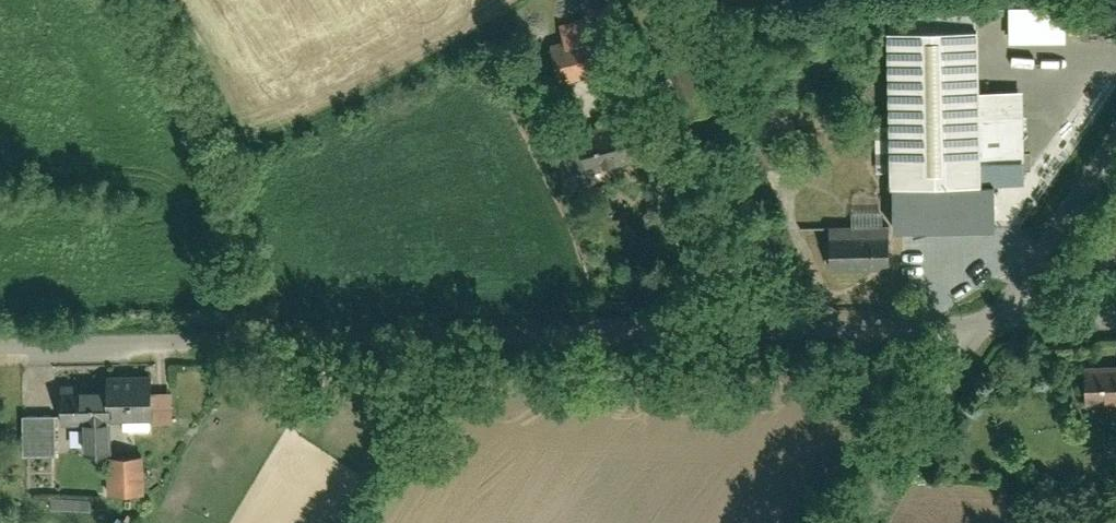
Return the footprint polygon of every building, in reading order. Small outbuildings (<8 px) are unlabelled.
[(973,26),(879,27),(882,223),(1001,221),(1000,205),(1022,205),(1020,86),(974,87),(973,26)] [(604,31),(548,46),(557,82),(614,67),(604,31)] [(630,141),(556,160),(565,193),(610,181),(605,162),(633,155),(630,141)] [(888,226),(827,227),(828,263),(889,262),(888,226)] [(1081,370),(1082,399),(1115,398),(1115,369),(1081,370)] [(148,371),(101,372),(101,383),(102,417),(108,417),(150,416),(149,388),(148,371)] [(102,417),(101,383),(57,384),(58,418),(79,418),(102,417)] [(167,388),(149,388),(150,416),(150,420),(168,420),(167,388)] [(53,415),(21,415),(21,454),(54,453),(53,415)] [(102,417),(79,418),(80,449),(109,449),(108,417),(102,417)] [(138,454),(104,455),(105,491),(140,490),(138,454)]
